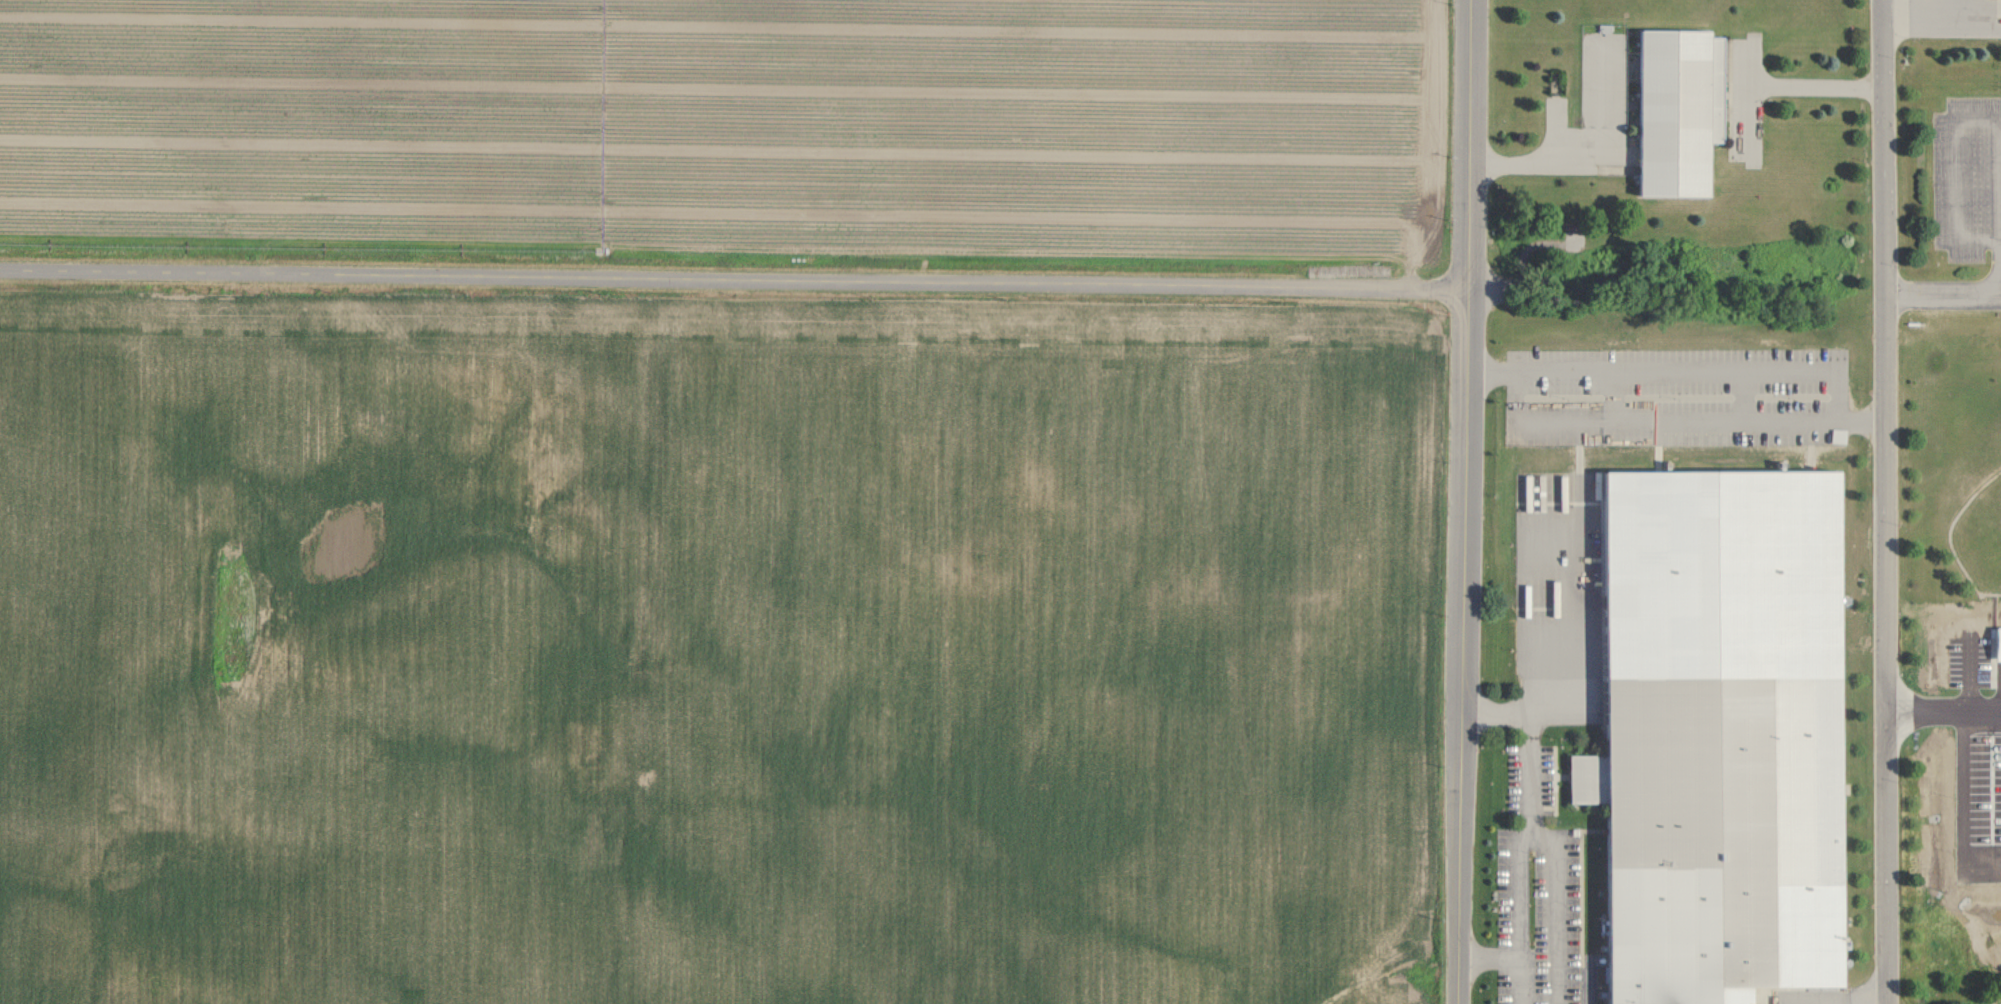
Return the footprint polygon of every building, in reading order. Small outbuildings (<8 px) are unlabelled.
[(1640,198),(1711,199),(1712,143),(1726,143),(1727,38),(1713,38),(1713,33),(1642,32),(1640,198)] [(1753,985),(1844,985),(1843,737),(1857,737),(1856,723),(1843,723),(1842,469),(1609,470),(1610,756),(1571,756),(1571,803),(1610,803),(1611,1003),(1753,1003),(1753,985)]
